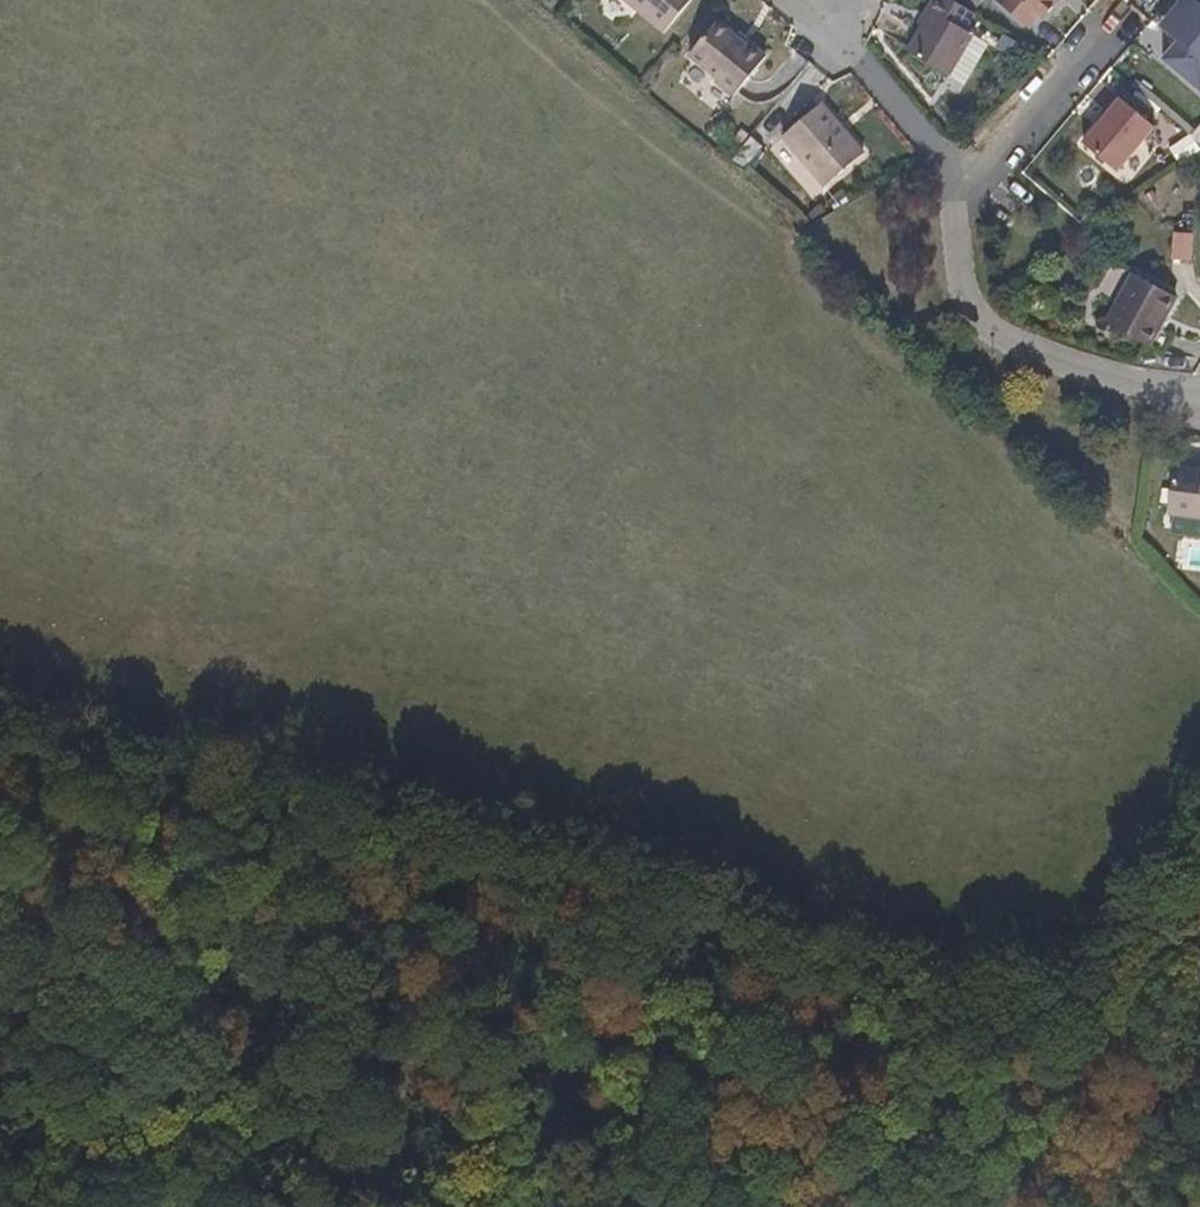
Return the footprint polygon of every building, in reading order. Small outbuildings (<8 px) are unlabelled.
[(626,3),(664,34),(691,0),(623,0),(626,3)] [(966,46),(972,36),(965,31),(973,15),(956,5),(948,0),(933,0),(929,6),(923,16),(927,19),(908,53),(948,76),(966,46)] [(1062,0),(1002,0),(998,5),(1030,31),(1041,17),(1045,20),(1060,3),(1062,0)] [(1195,0),(1183,0),(1169,16),(1189,33),(1165,59),(1199,89),(1199,4),(1195,0)] [(738,96),(767,59),(750,44),(747,46),(717,22),(692,55),(721,78),(720,81),(738,96)] [(1114,175),(1122,166),(1152,130),(1116,100),(1105,113),(1108,116),(1099,127),(1097,129),(1081,147),(1114,175)] [(825,189),(863,157),(818,107),(779,141),(825,189)] [(1099,127),(1108,116),(1105,113),(1096,124),(1099,127)] [(1188,259),(1190,234),(1172,233),(1170,258),(1188,259)] [(1156,331),(1175,297),(1131,272),(1125,283),(1110,311),(1103,323),(1120,332),(1138,343),(1142,345),(1144,346),(1145,347),(1147,346),(1159,352),(1167,337),(1156,331)] [(1199,477),(1199,473),(1175,471),(1175,476),(1199,479),(1199,477)] [(1199,479),(1175,476),(1172,497),(1171,498),(1170,508),(1168,520),(1199,523),(1199,479)] [(1170,508),(1171,498),(1172,497),(1163,496),(1162,506),(1170,508)]
